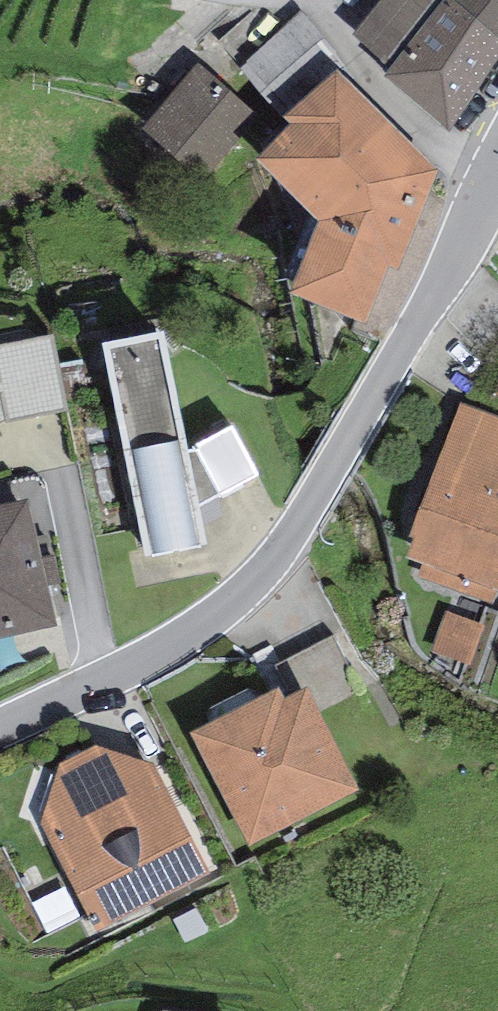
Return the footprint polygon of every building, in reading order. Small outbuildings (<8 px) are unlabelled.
[(452,0),(379,0),(351,35),(389,67),(383,75),(449,130),(497,63),(497,36),(452,0)] [(497,36),(497,0),(452,0),(497,36)] [(258,115),(198,64),(142,129),(203,180),(258,115)] [(292,124),(257,158),(318,219),(290,292),(364,322),(387,267),(398,270),(436,169),(337,69),(284,115),(292,124)] [(164,331),(103,343),(146,554),(206,542),(164,331)] [(0,344),(0,389),(6,421),(67,409),(53,334),(0,344)] [(459,403),(411,535),(416,537),(408,558),(423,564),(418,577),(492,604),(497,588),(497,417),(459,403)] [(0,505),(0,637),(57,624),(28,498),(0,505)] [(279,687),(191,731),(249,845),(359,790),(307,686),(284,698),(279,687)] [(96,745),(60,764),(40,822),(97,933),(209,870),(155,763),(96,745)]
